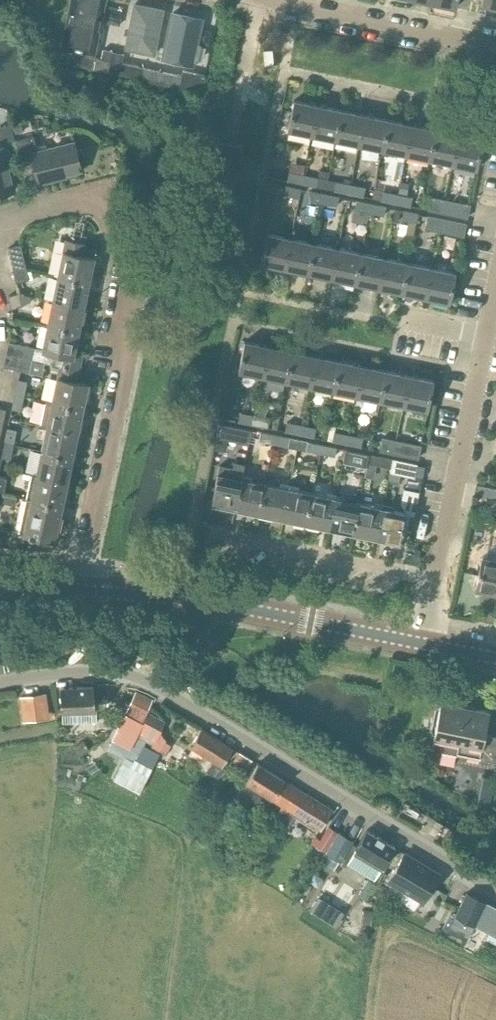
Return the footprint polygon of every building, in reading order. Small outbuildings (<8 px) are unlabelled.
[(104,0),(72,0),(62,47),(94,53),(104,0)] [(135,3),(126,47),(154,53),(163,9),(135,3)] [(173,12),(164,58),(192,64),(202,18),(173,12)] [(96,58),(94,70),(108,73),(112,51),(103,49),(101,59),(96,58)] [(93,57),(63,50),(60,63),(90,69),(93,57)] [(160,82),(163,71),(144,67),(121,63),(123,53),(112,51),(108,73),(142,78),(160,82)] [(163,71),(160,82),(179,86),(201,91),(205,75),(183,70),(181,75),(163,71)] [(288,130),(312,135),(318,106),(294,101),(288,130)] [(312,135),(335,139),(341,111),(318,106),(312,135)] [(335,139),(359,144),(365,115),(341,111),(335,139)] [(359,144),(382,149),(388,120),(365,115),(359,144)] [(19,120),(10,123),(13,134),(22,132),(19,120)] [(382,149),(406,154),(412,125),(388,120),(382,149)] [(406,154),(429,159),(436,130),(412,125),(406,154)] [(459,134),(436,130),(429,159),(453,164),(459,134)] [(453,164),(477,169),(483,139),(459,134),(453,164)] [(33,135),(15,140),(24,175),(36,172),(39,184),(57,179),(56,177),(82,170),(80,162),(83,161),(85,158),(83,151),(80,149),(77,150),(74,141),(46,148),(45,143),(36,146),(33,135)] [(14,190),(8,165),(12,164),(8,149),(4,150),(4,147),(0,148),(0,194),(14,190)] [(316,188),(317,186),(325,188),(327,179),(328,172),(319,170),(317,177),(304,175),(301,185),(316,188)] [(289,172),(286,182),(301,185),(304,175),(289,172)] [(334,190),(334,191),(348,194),(350,184),(327,179),(325,188),(334,190)] [(364,197),(366,187),(350,184),(348,194),(364,197)] [(299,199),(301,189),(285,185),(283,195),(299,199)] [(405,187),(399,186),(397,194),(395,204),(410,207),(412,197),(404,195),(405,187)] [(309,190),(308,200),(323,203),(325,194),(309,190)] [(382,191),(380,201),(395,204),(397,194),(382,191)] [(338,206),(340,196),(325,194),(323,203),(338,206)] [(442,212),(445,199),(430,197),(428,210),(442,212)] [(445,199),(442,212),(467,217),(470,204),(445,199)] [(357,200),(355,210),(370,213),(372,203),(357,200)] [(384,216),(386,206),(372,203),(370,213),(384,216)] [(401,220),(417,223),(419,213),(403,210),(401,220)] [(438,231),(441,218),(427,215),(424,228),(438,231)] [(441,218),(438,231),(463,236),(466,223),(441,218)] [(285,268),(291,239),(267,234),(261,263),(285,268)] [(65,239),(58,277),(89,283),(94,258),(82,255),(84,243),(65,239)] [(315,243),(291,239),(285,268),(308,273),(315,243)] [(338,248),(315,243),(308,273),(332,278),(338,248)] [(14,272),(26,270),(20,245),(8,248),(14,272)] [(362,253),(338,248),(332,278),(355,283),(362,253)] [(385,258),(362,253),(355,283),(379,288),(385,258)] [(408,263),(385,258),(379,288),(402,292),(408,263)] [(432,267),(408,263),(402,292),(426,297),(432,267)] [(432,267),(426,297),(450,302),(456,272),(432,267)] [(26,270),(14,272),(16,282),(28,279),(26,270)] [(84,307),(89,283),(58,277),(53,300),(84,307)] [(19,293),(8,296),(11,308),(22,305),(19,293)] [(79,332),(84,307),(53,300),(47,325),(79,332)] [(31,360),(60,365),(79,370),(82,356),(74,355),(79,332),(47,325),(42,349),(9,342),(7,354),(31,360)] [(263,376),(269,346),(245,341),(239,371),(263,376)] [(293,351),(269,346),(263,376),(287,381),(293,351)] [(316,356),(293,351),(287,381),(310,385),(316,356)] [(7,354),(4,367),(29,372),(31,360),(7,354)] [(310,385),(333,390),(340,361),(316,356),(310,385)] [(333,390),(357,395),(363,365),(340,361),(333,390)] [(60,365),(57,377),(52,402),(83,409),(88,384),(76,381),(79,370),(60,365)] [(357,395),(380,400),(386,370),(363,365),(357,395)] [(410,375),(386,370),(380,400),(404,405),(410,375)] [(410,375),(404,405),(428,410),(434,380),(410,375)] [(27,382),(17,380),(14,395),(24,397),(27,382)] [(11,409),(21,411),(24,397),(14,395),(11,409)] [(78,433),(83,409),(52,402),(46,401),(41,425),(47,426),(78,433)] [(256,409),(255,415),(254,415),(252,425),(268,428),(269,419),(264,417),(265,411),(256,409)] [(240,412),(238,422),(252,425),(254,415),(240,412)] [(286,422),(284,432),(300,435),(302,425),(286,422)] [(219,424),(216,436),(249,442),(251,430),(219,424)] [(326,424),(323,440),(346,444),(348,435),(334,432),(336,426),(326,424)] [(314,438),(316,428),(302,425),(300,435),(314,438)] [(47,426),(42,451),(73,457),(78,433),(47,426)] [(17,430),(7,428),(4,443),(14,445),(17,430)] [(274,444),(276,435),(261,432),(260,441),(274,444)] [(276,435),(274,444),(287,447),(289,438),(276,435)] [(361,447),(363,438),(348,435),(346,444),(361,447)] [(394,453),(397,440),(382,437),(380,450),(394,453)] [(397,440),(394,453),(418,458),(421,445),(397,440)] [(321,453),(322,445),(308,442),(306,451),(321,453)] [(1,458),(11,459),(14,445),(4,443),(1,458)] [(322,445),(321,453),(335,456),(336,447),(322,445)] [(42,451),(37,475),(68,482),(73,457),(42,451)] [(368,463),(369,454),(355,451),(353,460),(368,463)] [(369,454),(368,463),(382,466),(383,457),(369,454)] [(393,459),(390,471),(415,477),(417,464),(393,459)] [(219,466),(212,504),(235,509),(242,478),(244,464),(234,462),(233,469),(219,466)] [(63,506),(68,482),(37,475),(32,474),(27,499),(63,506)] [(265,483),(242,478),(235,509),(259,514),(265,483)] [(259,514),(283,518),(289,488),(265,483),(259,514)] [(283,518),(306,523),(312,493),(289,488),(283,518)] [(3,495),(3,494),(0,493),(0,508),(1,503),(15,506),(17,498),(3,495)] [(306,523),(330,528),(336,497),(312,493),(306,523)] [(330,528),(353,533),(359,502),(336,497),(330,528)] [(27,499),(22,523),(20,533),(29,535),(29,536),(34,537),(34,536),(56,540),(57,530),(58,530),(63,506),(27,499)] [(353,533),(377,538),(383,507),(359,502),(353,533)] [(383,507),(377,538),(401,542),(407,512),(383,507)] [(482,556),(476,588),(495,592),(495,559),(482,556)] [(93,685),(61,687),(62,708),(81,707),(86,707),(94,707),(105,706),(103,686),(93,686),(93,685)] [(151,700),(135,693),(124,717),(122,716),(111,737),(113,738),(107,750),(124,759),(118,770),(136,780),(144,765),(135,760),(141,750),(134,746),(138,736),(149,713),(146,711),(151,700)] [(441,701),(438,714),(432,718),(430,730),(435,737),(433,750),(495,762),(495,737),(484,734),(489,711),(441,701)] [(149,713),(138,736),(152,744),(164,721),(149,713)] [(201,727),(190,745),(214,760),(222,765),(233,747),(201,727)] [(239,751),(234,760),(247,768),(252,759),(239,751)] [(280,820),(300,788),(258,762),(240,791),(266,807),(273,797),(283,803),(274,817),(280,820)] [(300,788),(280,820),(288,825),(296,812),(321,827),(333,809),(300,788)] [(444,822),(435,836),(449,844),(457,829),(444,822)] [(332,841),(336,833),(337,831),(328,826),(321,838),(315,834),(311,840),(317,844),(326,850),(332,841)] [(367,830),(347,864),(357,869),(375,880),(394,846),(381,838),(367,830)] [(336,833),(332,841),(326,850),(327,851),(328,850),(340,857),(344,849),(342,848),(347,839),(336,833)] [(405,852),(388,880),(423,900),(439,873),(405,852)] [(469,933),(485,901),(467,892),(456,914),(448,932),(465,941),(469,933)] [(469,933),(480,939),(495,914),(495,907),(485,901),(469,933)] [(480,939),(484,942),(486,938),(495,944),(495,914),(480,939)]
